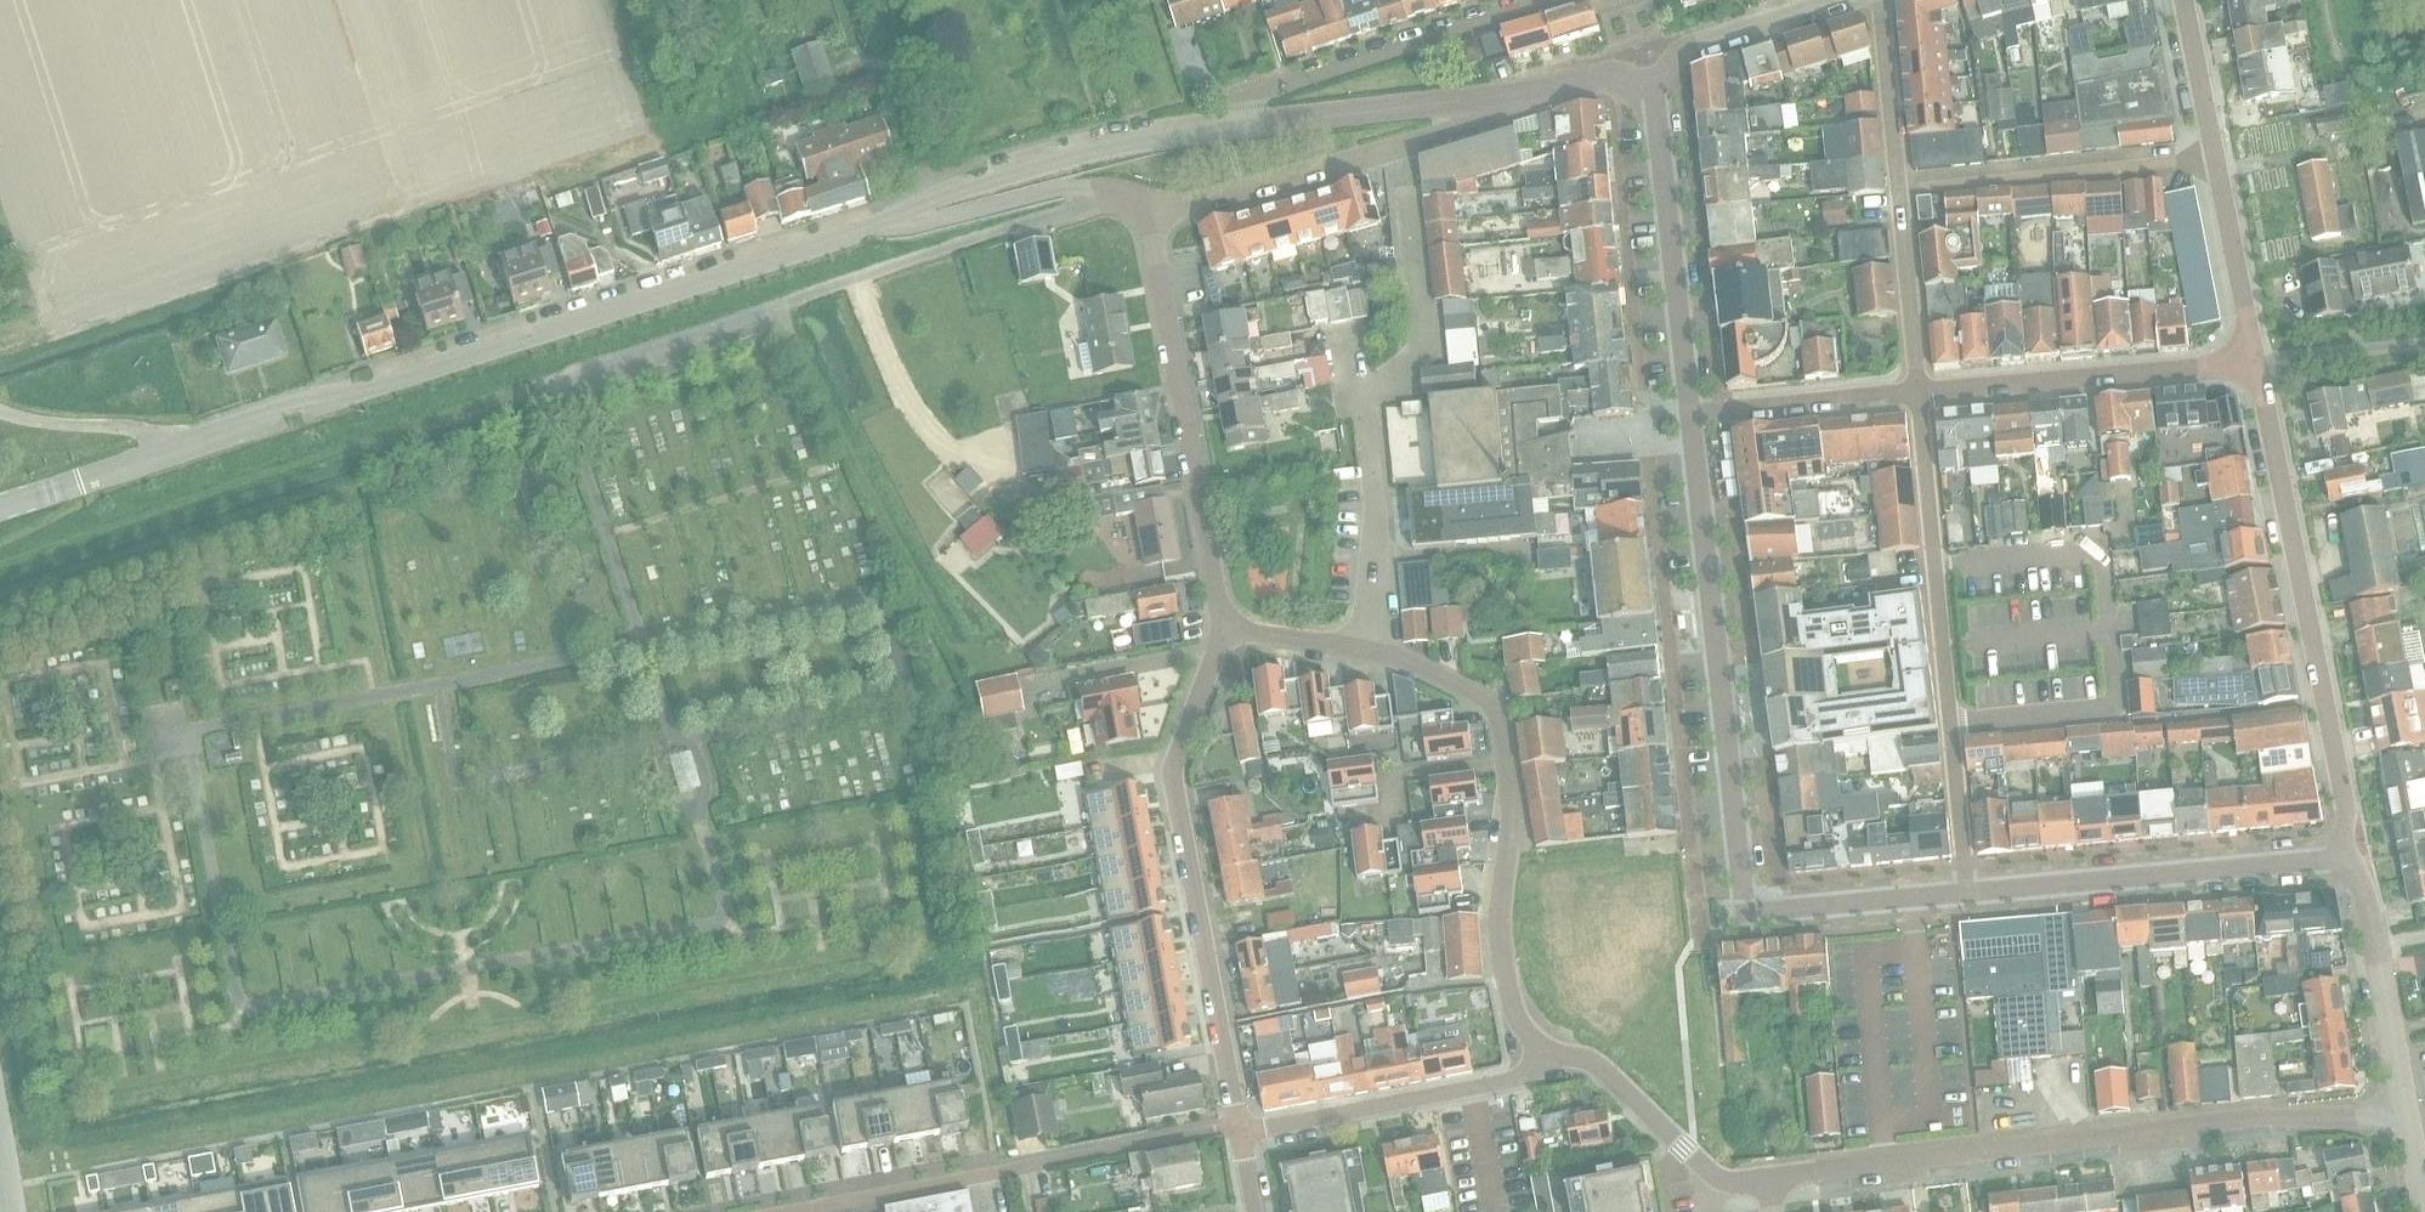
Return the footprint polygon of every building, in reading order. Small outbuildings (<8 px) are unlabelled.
[(1223,13),(1254,3),(1254,0),(1167,0),(1177,30),(1224,15),(1223,13)] [(1298,5),(1296,0),(1275,0),(1278,11),(1265,15),(1271,33),(1278,31),(1286,58),(1313,49),(1298,5)] [(1340,0),(1313,0),(1298,5),(1313,49),(1352,37),(1340,0)] [(1352,37),(1380,28),(1371,0),(1340,0),(1352,37)] [(1400,0),(1371,0),(1380,28),(1406,19),(1400,0)] [(1439,8),(1437,0),(1400,0),(1406,19),(1439,8)] [(1465,0),(1437,0),(1439,8),(1465,0)] [(1900,31),(1943,27),(1942,13),(1957,8),(1955,0),(1911,0),(1904,2),(1905,5),(1898,6),(1900,31)] [(2001,16),(1998,0),(1963,0),(1965,10),(1966,10),(1970,24),(1983,21),(2001,16)] [(2032,8),(2031,0),(1998,0),(2001,16),(2008,49),(2019,47),(2016,28),(2035,24),(2032,8)] [(2036,23),(2065,17),(2062,0),(2031,0),(2032,8),(2035,24),(2036,23)] [(2079,10),(2126,0),(2077,0),(2079,10)] [(2131,15),(2123,26),(2128,48),(2154,46),(2147,39),(2145,30),(2150,20),(2143,13),(2140,0),(2127,0),(2131,15)] [(2269,29),(2265,11),(2276,9),(2274,0),(2234,0),(2228,1),(2235,36),(2269,30),(2269,29)] [(1501,29),(1509,59),(1553,46),(1553,47),(1599,33),(1590,3),(1501,29)] [(2295,10),(2292,15),(2293,22),(2305,20),(2303,9),(2295,10)] [(1839,59),(1871,50),(1860,17),(1817,31),(1826,62),(1839,58),(1839,59)] [(2306,22),(2296,24),(2298,35),(2308,33),(2306,22)] [(2072,27),(2067,34),(2070,56),(2094,52),(2088,24),(2072,27)] [(2298,35),(2296,24),(2269,29),(2269,30),(2235,36),(2239,61),(2269,55),(2270,55),(2287,52),(2284,38),(2298,35)] [(1900,31),(1903,57),(1946,53),(1944,36),(1954,36),(1952,26),(1943,27),(1900,31)] [(1486,66),(1509,59),(1501,29),(1477,36),(1486,66)] [(1827,63),(1826,62),(1817,31),(1772,45),(1781,76),(1795,71),(1795,73),(1827,63)] [(834,84),(820,43),(790,52),(804,94),(834,84)] [(1481,60),(1475,43),(1457,49),(1463,66),(1481,60)] [(1784,83),(1781,76),(1772,45),(1742,54),(1751,86),(1752,91),(1784,83)] [(2077,55),(2070,56),(2080,133),(2119,128),(2152,123),(2142,66),(2151,65),(2150,55),(2154,46),(2128,48),(2128,51),(2124,58),(2101,61),(2095,58),(2094,53),(2077,55)] [(1955,52),(1903,58),(1905,83),(1949,79),(1947,63),(1956,62),(1955,52)] [(1743,88),(1751,86),(1742,54),(1736,56),(1692,70),(1697,118),(1747,111),(1746,107),(1743,88)] [(2272,67),(2270,55),(2269,55),(2239,61),(2247,101),(2291,92),(2289,82),(2294,81),(2291,64),(2272,67)] [(2152,123),(2119,128),(2122,148),(2172,142),(2158,69),(2152,70),(2151,65),(2142,66),(2152,123)] [(776,70),(761,75),(765,89),(781,84),(776,70)] [(2000,75),(1986,77),(1988,93),(2002,91),(2000,75)] [(1958,78),(1949,79),(1905,83),(1908,109),(1951,105),(1950,89),(1958,87),(1958,78)] [(2348,83),(2322,88),(2326,108),(2352,104),(2348,83)] [(1988,93),(1992,123),(2015,120),(2011,90),(2002,91),(1988,93)] [(1875,94),(1845,97),(1847,116),(1877,113),(1875,94)] [(1960,104),(1908,110),(1911,137),(1953,132),(1952,115),(1961,114),(1960,104)] [(1539,132),(1604,125),(1602,105),(1558,110),(1538,117),(1539,132)] [(1700,143),(1744,138),(1785,133),(1781,107),(1758,110),(1747,111),(1697,118),(1700,143)] [(2318,136),(2347,130),(2344,115),(2315,121),(2318,136)] [(800,193),(808,217),(866,198),(859,174),(893,163),(879,119),(792,147),(803,181),(822,175),(826,185),(800,193)] [(1846,163),(1881,159),(1878,122),(1842,126),(1846,162),(1846,163)] [(2044,125),(2047,156),(2081,152),(2078,122),(2044,125)] [(1456,183),(1475,177),(1520,163),(1512,125),(1501,128),(1418,152),(1422,184),(1454,180),(1456,183)] [(1560,152),(1606,147),(1604,125),(1539,132),(1540,144),(1559,142),(1560,152)] [(2018,128),(2022,158),(2047,156),(2044,125),(2018,128)] [(1950,150),(1952,167),(1984,164),(1981,130),(1948,133),(1950,150)] [(1948,133),(1911,137),(1912,154),(1950,150),(1948,133)] [(2395,140),(2413,226),(2424,223),(2424,134),(2395,140)] [(1704,175),(1768,168),(1766,156),(1751,158),(1751,161),(1747,162),(1744,138),(1700,143),(1704,175)] [(1526,189),(1609,181),(1606,147),(1560,152),(1554,153),(1556,171),(1524,174),(1526,189)] [(1950,150),(1912,154),(1914,171),(1952,167),(1950,150)] [(696,165),(691,152),(666,160),(671,173),(696,165)] [(1853,196),(1884,193),(1881,159),(1846,163),(1846,162),(1811,164),(1813,194),(1848,190),(1849,197),(1853,196)] [(643,186),(669,178),(664,160),(638,168),(643,186)] [(2345,206),(2335,208),(2327,163),(2298,169),(2312,240),(2341,235),(2357,231),(2354,212),(2346,213),(2345,206)] [(740,188),(732,165),(718,169),(725,193),(740,188)] [(1790,166),(1779,167),(1780,179),(1791,178),(1790,166)] [(1749,181),(1761,179),(1762,183),(1781,181),(1780,179),(1779,167),(1768,168),(1704,175),(1708,209),(1751,205),(1749,181)] [(1452,195),(1477,193),(1475,177),(1456,183),(1454,180),(1422,184),(1423,197),(1452,195)] [(2146,179),(2147,194),(2148,200),(2149,222),(2166,220),(2162,178),(2146,179)] [(2148,200),(2147,194),(2145,179),(2125,181),(2128,216),(2147,215),(2146,200),(2148,200)] [(1368,180),(1334,190),(1335,191),(1346,233),(1347,234),(1380,224),(1368,180)] [(1560,210),(1611,205),(1609,181),(1526,189),(1521,189),(1523,202),(1559,199),(1560,210)] [(773,202),(770,191),(769,192),(766,183),(741,191),(744,201),(751,224),(776,217),(779,226),(781,225),(773,202)] [(800,193),(797,183),(770,191),(773,202),(781,225),(808,217),(800,193)] [(2087,218),(2085,187),(2085,184),(2011,190),(2013,207),(2053,205),(2054,219),(2087,218)] [(2085,187),(2087,218),(2088,223),(2123,220),(2121,184),(2085,187)] [(584,192),(592,220),(605,216),(597,189),(584,192)] [(2220,320),(2194,189),(2165,195),(2191,326),(2220,320)] [(2013,215),(2013,207),(2011,190),(1976,192),(1978,218),(1979,218),(2013,215)] [(1335,191),(1309,198),(1321,240),(1346,233),(1335,191)] [(1981,248),(1979,218),(1978,218),(1976,192),(1944,195),(1947,234),(1920,236),(1926,288),(1957,286),(1955,255),(1957,254),(1958,253),(1960,252),(1961,250),(1961,248),(1971,247),(1971,249),(1973,251),(1975,252),(1977,253),(1979,252),(1981,250),(1981,248)] [(558,210),(573,206),(570,194),(555,198),(558,210)] [(1455,222),(1452,195),(1423,197),(1426,224),(1455,222)] [(1932,197),(1917,198),(1919,222),(1934,221),(1932,197)] [(1321,240),(1309,198),(1284,206),(1296,247),(1321,240)] [(677,208),(691,253),(719,244),(705,199),(677,208)] [(677,208),(649,217),(644,201),(623,208),(632,236),(650,230),(660,262),(691,253),(677,208)] [(754,233),(751,224),(744,201),(739,203),(740,208),(717,215),(725,242),(754,233)] [(1847,224),(1845,202),(1822,204),(1824,226),(1847,224)] [(1529,239),(1571,235),(1613,231),(1611,205),(1560,210),(1562,224),(1527,226),(1529,239)] [(1755,246),(1755,244),(1751,205),(1708,209),(1712,250),(1755,246)] [(1296,247),(1284,206),(1259,213),(1271,255),(1296,247)] [(446,207),(429,213),(433,224),(450,218),(446,207)] [(1271,255),(1259,213),(1234,220),(1246,262),(1271,255)] [(1246,263),(1246,262),(1234,220),(1233,219),(1200,228),(1212,272),(1246,263)] [(1429,249),(1458,246),(1455,222),(1426,224),(1429,249)] [(551,236),(547,223),(536,226),(540,239),(551,236)] [(450,245),(456,264),(463,262),(452,226),(446,228),(451,245),(450,245)] [(1577,292),(1619,288),(1613,231),(1571,235),(1571,237),(1569,237),(1564,243),(1565,249),(1570,252),(1573,252),(1573,254),(1569,254),(1565,259),(1534,262),(1536,281),(1569,278),(1569,275),(1575,274),(1577,292)] [(1857,235),(1857,234),(1838,236),(1841,265),(1890,260),(1888,232),(1857,235)] [(2076,264),(2066,264),(2064,234),(2054,235),(2054,266),(2057,311),(2061,356),(2096,353),(2091,279),(2077,280),(2076,264)] [(593,278),(612,272),(607,257),(596,250),(586,254),(583,245),(567,239),(555,243),(561,261),(559,261),(570,292),(595,283),(593,278)] [(1779,271),(1793,269),(1790,240),(1755,244),(1755,246),(1712,250),(1715,278),(1779,271)] [(1014,248),(1021,283),(1054,277),(1047,241),(1014,248)] [(1377,246),(1380,278),(1397,276),(1393,245),(1377,246)] [(1435,302),(1442,302),(1465,301),(1459,246),(1458,246),(1429,249),(1435,302)] [(497,258),(512,305),(547,294),(543,281),(557,276),(548,248),(534,253),(533,247),(497,258)] [(2303,270),(2313,319),(2344,313),(2340,294),(2354,291),(2356,302),(2415,290),(2407,249),(2303,270)] [(2057,311),(2054,266),(2048,266),(2049,276),(2028,277),(2027,264),(2018,264),(2020,286),(2022,315),(2026,359),(2061,356),(2057,311)] [(1307,283),(1322,279),(1319,266),(1303,271),(1307,283)] [(1334,281),(1350,277),(1347,267),(1332,271),(1334,281)] [(1858,318),(1896,314),(1891,268),(1854,271),(1858,318)] [(1800,281),(1798,270),(1785,272),(1787,283),(1800,281)] [(1786,325),(1779,271),(1715,278),(1721,334),(1773,328),(1773,326),(1786,325)] [(1279,279),(1283,292),(1307,287),(1303,273),(1279,279)] [(411,285),(426,332),(461,321),(457,308),(471,304),(462,276),(448,280),(446,274),(411,285)] [(2128,304),(2108,306),(2107,278),(2091,279),(2096,353),(2132,350),(2128,304)] [(1990,362),(1987,318),(1968,319),(1965,285),(1957,286),(1926,288),(1928,313),(1955,310),(1956,322),(1959,321),(1962,364),(1990,362)] [(1252,286),(1232,292),(1236,309),(1257,303),(1256,301),(1252,286)] [(2026,359),(2022,315),(2020,286),(1995,288),(1984,289),(1987,318),(1990,362),(2026,359)] [(1369,288),(1346,290),(1352,321),(1368,318),(1369,288)] [(1571,339),(1624,334),(1619,288),(1577,292),(1567,292),(1571,339)] [(1311,325),(1330,321),(1331,325),(1352,321),(1346,290),(1325,296),(1324,291),(1305,295),(1311,325)] [(1222,298),(1205,301),(1207,315),(1224,312),(1222,298)] [(1078,347),(1083,374),(1093,372),(1093,375),(1131,367),(1122,321),(1125,321),(1121,299),(1082,306),(1089,342),(1087,343),(1087,345),(1078,347)] [(2159,348),(2156,312),(2156,307),(2140,309),(2139,299),(2128,300),(2128,304),(2132,350),(2159,348)] [(1443,316),(1472,313),(1471,300),(1465,301),(1442,302),(1443,316)] [(2184,310),(2181,310),(2181,300),(2170,301),(2170,306),(2158,307),(2158,312),(2156,312),(2159,348),(2159,354),(2189,351),(2184,310)] [(398,319),(393,303),(380,307),(385,323),(398,319)] [(1209,349),(1250,342),(1246,325),(1259,322),(1257,310),(1204,320),(1209,349)] [(1933,366),(1962,364),(1959,321),(1956,322),(1955,310),(1928,313),(1933,366)] [(1445,332),(1474,329),(1472,313),(1443,316),(1445,332)] [(393,347),(384,320),(356,329),(365,357),(393,347)] [(1835,341),(1821,343),(1818,321),(1798,324),(1805,380),(1838,376),(1835,341)] [(228,372),(283,354),(273,323),(218,341),(228,372)] [(1785,341),(1787,332),(1786,325),(1773,326),(1773,328),(1721,334),(1727,389),(1755,387),(1754,369),(1769,362),(1772,360),(1774,359),(1775,358),(1778,355),(1780,352),(1781,350),(1782,348),(1784,345),(1785,341)] [(1562,328),(1539,330),(1540,339),(1540,341),(1563,338),(1563,335),(1562,328)] [(1446,346),(1476,343),(1474,329),(1445,332),(1446,346)] [(1215,378),(1246,373),(1243,355),(1264,351),(1265,353),(1292,348),(1289,334),(1250,342),(1209,349),(1215,378)] [(1574,369),(1589,367),(1627,364),(1624,334),(1571,339),(1563,340),(1563,338),(1540,341),(1540,339),(1528,340),(1530,353),(1572,349),(1574,369)] [(1494,341),(1480,343),(1482,358),(1496,357),(1494,341)] [(1476,343),(1446,346),(1449,367),(1420,370),(1423,394),(1476,389),(1474,365),(1478,365),(1476,343)] [(1540,356),(1503,354),(1502,369),(1539,372),(1540,356)] [(1326,358),(1294,364),(1297,377),(1301,376),(1304,391),(1331,386),(1326,358)] [(1220,407),(1252,401),(1248,384),(1270,380),(1270,382),(1297,377),(1294,364),(1246,373),(1215,378),(1220,407)] [(1630,388),(1627,365),(1627,364),(1589,367),(1590,377),(1558,381),(1559,388),(1566,387),(1566,394),(1630,388)] [(1499,370),(1480,372),(1482,389),(1500,387),(1499,370)] [(2344,416),(2415,402),(2409,375),(2409,372),(2350,384),(2351,389),(2309,397),(2317,438),(2347,432),(2344,416)] [(1559,388),(1429,400),(1438,491),(1504,485),(1501,449),(1569,444),(1570,435),(1539,442),(1537,423),(1571,419),(1570,407),(1568,394),(1566,394),(1560,395),(1559,388)] [(1630,388),(1568,394),(1570,407),(1579,406),(1580,408),(1591,407),(1591,405),(1594,405),(1595,417),(1633,414),(1630,388)] [(2160,431),(2198,428),(2207,427),(2207,426),(2221,425),(2223,432),(2241,428),(2236,399),(2217,403),(2205,404),(2203,388),(2156,392),(2160,431)] [(1273,414),(1307,407),(1304,391),(1252,401),(1220,407),(1225,437),(1227,437),(1229,449),(1266,443),(1263,428),(1266,427),(1263,411),(1272,410),(1273,414)] [(2126,435),(2154,432),(2150,393),(2127,395),(2123,395),(2124,396),(2098,399),(2098,398),(2096,398),(2100,437),(2102,456),(2108,455),(2111,481),(2130,479),(2126,435)] [(1113,432),(1152,425),(1147,395),(1113,402),(1115,408),(1120,407),(1121,415),(1097,419),(1100,434),(1113,431),(1113,432)] [(2087,399),(2060,401),(2064,448),(2065,458),(2092,456),(2087,399)] [(2047,449),(2064,448),(2060,401),(2030,404),(2030,405),(2034,456),(2037,483),(2050,482),(2047,449)] [(1421,403),(1401,405),(1402,417),(1422,416),(1421,403)] [(2007,458),(2034,456),(2030,405),(1993,408),(1995,439),(1997,466),(1998,466),(1998,467),(2008,466),(2007,458)] [(1067,439),(1065,429),(1081,426),(1078,408),(1049,414),(1054,441),(1067,439)] [(1969,470),(1997,466),(1995,439),(1993,408),(1964,411),(1969,458),(1968,458),(1969,470)] [(1049,459),(1043,410),(1021,413),(1028,475),(1050,472),(1049,459)] [(1968,458),(1969,458),(1964,411),(1935,414),(1940,471),(1959,469),(1959,471),(1969,470),(1968,458)] [(1880,475),(1880,474),(1879,462),(1910,459),(1906,417),(1875,420),(1878,462),(1868,463),(1869,476),(1872,476),(1880,475)] [(1824,466),(1868,463),(1878,462),(1875,420),(1820,424),(1823,452),(1824,466)] [(1818,453),(1823,452),(1820,424),(1735,434),(1742,500),(1807,493),(1806,482),(1820,480),(1818,453)] [(1106,463),(1158,453),(1152,425),(1113,432),(1115,443),(1111,444),(1111,446),(1077,452),(1077,455),(1049,459),(1050,472),(1070,468),(1079,467),(1104,463),(1106,463)] [(2349,439),(2334,442),(2337,458),(2352,455),(2349,439)] [(1572,468),(1574,467),(1572,463),(1571,458),(1570,453),(1569,449),(1569,444),(1501,449),(1504,485),(1438,491),(1407,494),(1413,549),(1536,538),(1534,514),(1532,502),(1572,499),(1572,468)] [(2224,448),(2207,451),(2209,465),(2226,462),(2224,448)] [(2164,451),(2164,464),(2185,463),(2185,450),(2164,451)] [(2411,483),(2424,480),(2424,460),(2423,451),(2394,457),(2397,473),(2408,471),(2410,477),(2401,479),(2403,488),(2412,486),(2411,483)] [(1158,453),(1106,463),(1108,477),(1131,473),(1134,487),(1163,481),(1158,453)] [(2213,502),(2249,497),(2251,497),(2244,460),(2226,462),(2209,465),(2202,466),(2203,473),(2196,474),(2198,486),(2210,484),(2213,502)] [(1595,508),(1642,504),(1638,464),(1574,467),(1572,468),(1572,499),(1574,510),(1595,509),(1595,508)] [(1083,487),(1079,467),(1051,473),(1054,493),(1083,487)] [(2366,485),(2362,467),(2324,475),(2330,503),(2383,492),(2381,482),(2366,485)] [(2159,471),(2162,507),(2180,506),(2179,499),(2184,499),(2181,469),(2159,471)] [(1875,500),(1914,496),(1911,471),(1880,474),(1880,475),(1872,476),(1875,500)] [(944,506),(961,492),(949,478),(932,491),(944,506)] [(1114,516),(1125,514),(1134,512),(1145,567),(1178,560),(1166,501),(1163,501),(1160,488),(1111,498),(1114,516)] [(1813,505),(1812,500),(1811,493),(1807,493),(1742,500),(1745,526),(1794,522),(1793,507),(1813,505)] [(2000,494),(1989,495),(1989,506),(2000,505),(2000,494)] [(1878,515),(1916,512),(1914,496),(1875,500),(1875,507),(1848,510),(1849,517),(1878,515)] [(2086,528),(2103,526),(2103,522),(2101,503),(2100,497),(2083,499),(2086,528)] [(2182,544),(2255,534),(2249,497),(2213,502),(2213,506),(2178,511),(2182,544)] [(2041,532),(2066,530),(2063,498),(2038,501),(2041,532)] [(989,502),(979,511),(995,529),(1005,520),(989,502)] [(2112,502),(2101,503),(2103,522),(2114,521),(2112,502)] [(2005,535),(2026,533),(2024,503),(2003,505),(2005,535)] [(1646,547),(1642,505),(1642,504),(1595,508),(1595,509),(1600,553),(1646,547)] [(2003,536),(2000,507),(1985,508),(1988,538),(2003,536)] [(2399,590),(2383,510),(2340,518),(2352,578),(2329,583),(2333,603),(2399,590)] [(1553,512),(1534,514),(1536,538),(1555,536),(1553,512)] [(1916,512),(1878,515),(1881,551),(1895,550),(1920,547),(1916,512)] [(983,519),(969,530),(985,549),(999,537),(983,519)] [(1794,522),(1745,526),(1749,564),(1798,559),(1794,522)] [(1961,523),(1948,524),(1949,542),(1963,540),(1961,523)] [(2182,544),(2139,550),(2140,574),(2168,570),(2166,566),(2172,566),(2174,574),(2192,572),(2191,570),(2196,570),(2197,572),(2259,564),(2255,534),(2182,544)] [(1600,625),(1654,619),(1646,547),(1600,553),(1592,553),(1600,625)] [(1572,570),(1569,550),(1537,552),(1539,572),(1572,570)] [(1898,574),(1895,550),(1868,553),(1871,577),(1898,574)] [(1433,560),(1398,563),(1401,607),(1436,604),(1433,560)] [(1848,563),(1850,583),(1869,580),(1866,561),(1848,563)] [(1756,601),(1800,596),(1800,595),(1822,592),(1821,581),(1801,584),(1802,588),(1797,589),(1794,564),(1751,569),(1755,601),(1756,600),(1756,601)] [(2231,608),(2279,598),(2274,572),(2226,581),(2231,608)] [(1077,622),(1086,620),(1136,611),(1138,621),(1175,614),(1170,587),(1083,603),(1065,606),(1064,607),(1075,617),(1073,619),(1077,622)] [(1901,739),(1901,738),(1901,736),(1938,731),(1930,671),(1927,653),(1928,653),(1920,593),(1869,600),(1871,613),(1856,614),(1855,611),(1803,618),(1800,596),(1756,601),(1764,661),(1769,706),(1776,754),(1828,749),(1901,739)] [(2350,605),(2364,676),(2408,668),(2400,625),(2395,626),(2398,618),(2392,612),(2397,611),(2394,597),(2350,605)] [(2279,598),(2231,608),(2237,634),(2284,625),(2279,598)] [(2138,618),(2169,615),(2167,600),(2137,604),(2138,618)] [(1061,628),(1073,619),(1075,617),(1064,607),(1051,617),(1061,628)] [(1463,638),(1462,623),(1474,622),(1473,607),(1461,608),(1430,610),(1433,641),(1463,638)] [(1427,640),(1424,609),(1402,612),(1405,642),(1427,640)] [(2169,615),(2138,618),(2140,640),(2171,636),(2169,615)] [(1567,660),(1606,656),(1657,651),(1654,619),(1600,625),(1577,627),(1580,644),(1565,646),(1567,660)] [(1173,620),(1131,627),(1134,647),(1176,640),(1173,620)] [(2207,640),(2228,638),(2227,626),(2206,629),(2207,640)] [(1024,631),(1013,641),(1025,653),(1035,643),(1024,631)] [(2200,677),(2233,676),(2292,666),(2286,634),(2247,640),(2249,656),(2232,658),(2199,659),(2200,677)] [(2131,636),(2120,637),(2121,650),(2132,649),(2131,636)] [(1507,668),(1508,668),(1535,665),(1543,664),(1540,637),(1503,642),(1507,668)] [(1038,646),(1027,655),(1035,669),(1051,666),(1048,651),(1045,653),(1038,646)] [(2133,651),(2136,681),(2166,678),(2163,648),(2133,651)] [(1581,690),(1588,689),(1661,682),(1657,651),(1606,656),(1608,673),(1579,675),(1581,690)] [(1513,697),(1540,694),(1535,665),(1508,668),(1513,697)] [(2238,695),(2240,708),(2298,698),(2292,666),(2233,676),(2176,679),(2177,699),(2238,695)] [(2370,704),(2413,695),(2408,668),(2364,676),(2370,704)] [(1303,713),(1299,681),(1286,683),(1284,669),(1254,673),(1260,718),(1303,713)] [(1014,677),(976,685),(983,719),(1021,711),(1014,677)] [(1129,677),(1078,687),(1084,722),(1090,721),(1094,747),(1136,739),(1131,713),(1136,712),(1129,677)] [(1348,721),(1344,690),(1331,691),(1329,677),(1299,681),(1303,713),(1305,727),(1348,721)] [(1414,684),(1393,677),(1398,718),(1418,716),(1414,684)] [(2128,683),(2131,717),(2156,715),(2153,681),(2128,683)] [(1661,682),(1588,689),(1590,702),(1606,700),(1605,695),(1612,694),(1614,711),(1615,718),(1664,714),(1661,682)] [(1350,735),(1351,735),(1395,729),(1391,697),(1376,699),(1374,686),(1344,690),(1348,721),(1350,735)] [(2370,704),(2379,751),(2424,742),(2424,693),(2413,695),(2370,704)] [(1260,760),(1254,731),(1250,707),(1231,711),(1241,763),(1260,760)] [(1615,718),(1614,711),(1609,712),(1609,710),(1571,714),(1573,735),(1608,731),(1609,739),(1618,738),(1620,756),(1623,755),(1667,750),(1664,714),(1615,718)] [(2312,769),(2308,746),(2307,746),(2302,710),(2232,719),(2232,721),(2234,743),(2236,755),(2258,753),(2261,776),(2312,769)] [(1455,727),(1453,712),(1421,716),(1427,761),(1472,755),(1469,725),(1455,727)] [(1410,718),(1399,719),(1400,734),(1412,732),(1410,718)] [(2201,746),(2234,743),(2232,721),(2199,724),(2201,742),(2201,746)] [(1553,763),(1565,761),(1560,723),(1517,727),(1522,766),(1553,763)] [(2167,745),(2201,742),(2199,724),(2166,727),(2167,745)] [(2135,749),(2133,729),(2133,725),(2098,727),(2100,750),(2101,754),(2101,760),(2136,758),(2135,749)] [(2098,727),(2066,730),(2069,758),(2101,754),(2100,750),(2098,727)] [(2133,729),(2135,749),(2162,747),(2160,727),(2133,729)] [(2067,753),(2066,732),(2065,732),(2032,735),(2032,738),(2034,760),(2067,757),(2067,753)] [(1941,766),(1942,766),(1939,734),(1901,738),(1901,739),(1828,749),(1776,754),(1780,783),(1780,784),(1836,778),(1847,777),(1845,757),(1869,754),(1871,773),(1913,769),(1913,770),(1941,767),(1941,766)] [(2003,763),(2034,760),(2032,738),(2001,740),(2003,763)] [(2003,763),(2001,740),(1967,743),(1970,771),(2003,768),(2003,763)] [(1281,752),(1279,741),(1263,744),(1265,754),(1281,752)] [(1608,794),(1671,789),(1667,750),(1623,755),(1626,785),(1608,787),(1608,794)] [(2424,784),(2424,767),(2422,752),(2381,761),(2387,792),(2424,784)] [(700,787),(690,753),(669,759),(678,794),(700,787)] [(1328,764),(1334,808),(1379,803),(1373,758),(1328,764)] [(1079,761),(1054,766),(1057,781),(1082,776),(1079,761)] [(1528,804),(1558,800),(1553,763),(1522,766),(1528,804)] [(2242,790),(2218,792),(2216,763),(2203,764),(2206,793),(2209,833),(2247,830),(2242,790)] [(1941,767),(1913,770),(1914,788),(1921,787),(1921,786),(1942,784),(1941,767)] [(2242,790),(2247,830),(2322,823),(2313,769),(2312,769),(2261,776),(2262,788),(2242,790)] [(2183,795),(2182,788),(2186,787),(2185,770),(2171,771),(2173,793),(2177,836),(2209,833),(2206,793),(2183,795)] [(1435,823),(1467,819),(1465,806),(1479,804),(1475,774),(1430,779),(1435,823)] [(2004,774),(1997,775),(1999,794),(2006,794),(2004,774)] [(1780,784),(1784,819),(1827,814),(1829,829),(1831,829),(1831,831),(1839,830),(1839,828),(1846,827),(1852,826),(1866,825),(1866,824),(1884,822),(1884,814),(1888,814),(1887,808),(1899,807),(1897,795),(1845,800),(1845,799),(1839,800),(1836,778),(1780,784)] [(2387,792),(2392,818),(2424,811),(2424,784),(2387,792)] [(1140,785),(1082,795),(1088,828),(1146,817),(1140,785)] [(1629,835),(1675,831),(1671,789),(1608,794),(1602,795),(1603,802),(1609,801),(1610,804),(1625,803),(1629,835)] [(2143,839),(2177,836),(2173,793),(2139,796),(2143,839)] [(2041,848),(2039,809),(2038,806),(2021,807),(2020,795),(2007,796),(2007,798),(2012,851),(2041,848)] [(2109,842),(2143,839),(2139,796),(2139,798),(2105,801),(2109,842)] [(1977,854),(2012,851),(2007,798),(1994,799),(1995,805),(1973,807),(1977,854)] [(1217,839),(1281,828),(1279,816),(1263,819),(1265,825),(1252,827),(1247,799),(1211,806),(1217,839)] [(1535,846),(1566,841),(1558,800),(1528,804),(1535,846)] [(2075,845),(2109,842),(2105,801),(2071,804),(2075,845)] [(1946,812),(1945,802),(1933,803),(1934,813),(1946,812)] [(2041,848),(2075,845),(2071,804),(2071,806),(2039,809),(2041,848)] [(1916,817),(1915,806),(1908,807),(1908,818),(1916,817)] [(1787,848),(1790,873),(1836,868),(1834,854),(1849,853),(1846,827),(1839,828),(1839,830),(1831,831),(1831,829),(1829,829),(1827,814),(1784,819),(1783,820),(1787,848)] [(1910,837),(1912,861),(1952,857),(1946,816),(1908,819),(1910,837)] [(1146,817),(1088,828),(1094,859),(1152,848),(1146,817)] [(2424,847),(2424,817),(2393,823),(2399,852),(2424,847)] [(1471,849),(1467,820),(1467,819),(1435,823),(1422,825),(1425,853),(1400,856),(1402,872),(1414,870),(1459,864),(1457,851),(1471,849)] [(1912,861),(1910,837),(1886,838),(1884,822),(1866,824),(1866,825),(1852,826),(1846,827),(1849,853),(1851,867),(1912,861)] [(1253,866),(1252,865),(1248,840),(1261,837),(1262,843),(1284,839),(1281,828),(1217,839),(1223,871),(1253,866)] [(1335,847),(1333,828),(1313,830),(1315,849),(1335,847)] [(978,830),(965,833),(968,850),(981,848),(978,830)] [(1402,872),(1400,856),(1399,842),(1384,844),(1382,830),(1352,834),(1358,879),(1403,873),(1402,872)] [(2399,852),(2404,880),(2424,876),(2424,847),(2399,852)] [(981,848),(968,850),(971,868),(984,865),(981,848)] [(1152,848),(1094,859),(1100,890),(1158,879),(1152,848)] [(1264,893),(1259,864),(1252,865),(1253,866),(1223,871),(1230,907),(1294,895),(1292,882),(1276,884),(1277,891),(1264,893)] [(1463,894),(1459,864),(1414,870),(1420,915),(1451,911),(1449,896),(1463,894)] [(2404,880),(2409,905),(2424,902),(2424,876),(2404,880)] [(1158,879),(1100,890),(1106,922),(1164,912),(1158,879)] [(990,892),(977,895),(980,912),(993,910),(990,892)] [(2296,935),(2298,959),(2309,958),(2307,938),(2305,939),(2304,935),(2342,931),(2335,894),(2294,898),(2297,935),(2296,935)] [(2289,960),(2298,959),(2296,935),(2297,935),(2294,898),(2254,901),(2255,939),(2290,936),(2291,940),(2287,940),(2289,960)] [(2256,941),(2255,939),(2254,901),(2219,904),(2221,944),(2227,943),(2256,941)] [(2222,955),(2221,944),(2219,904),(2183,907),(2186,947),(2206,945),(2207,957),(2222,955)] [(2187,968),(2186,947),(2183,907),(2147,910),(2150,954),(2173,952),(2174,969),(2187,968)] [(993,910),(980,912),(983,930),(996,927),(993,910)] [(2152,987),(2150,954),(2147,910),(2115,913),(2118,951),(2120,951),(2120,949),(2137,947),(2140,988),(2152,987)] [(1294,911),(1266,916),(1269,929),(1296,924),(1294,911)] [(2119,964),(2118,951),(2115,913),(2073,916),(2077,956),(2077,959),(2078,971),(2120,968),(2119,964)] [(1423,936),(1478,932),(1477,916),(1422,920),(1423,936)] [(2077,959),(2077,956),(2073,916),(2040,919),(2047,993),(2077,991),(2075,959),(2077,959)] [(2045,993),(2047,993),(2040,919),(1959,926),(1965,1000),(1993,998),(1999,1062),(2007,1061),(2050,1057),(2045,993)] [(1165,920),(1108,930),(1114,963),(1171,952),(1165,920)] [(1423,936),(1422,920),(1388,922),(1390,948),(1415,945),(1414,937),(1423,936)] [(1339,922),(1314,927),(1316,940),(1340,936),(1339,922)] [(1350,940),(1356,933),(1355,926),(1341,927),(1341,933),(1350,940)] [(1301,929),(1288,932),(1291,945),(1304,942),(1301,929)] [(1425,951),(1447,950),(1479,948),(1478,932),(1423,936),(1425,951)] [(1803,986),(1828,983),(1826,939),(1784,942),(1789,992),(1792,1022),(1806,1021),(1803,986)] [(1290,946),(1265,951),(1263,942),(1237,947),(1244,980),(1295,970),(1290,946)] [(1738,996),(1789,992),(1784,942),(1717,949),(1728,1064),(1744,1063),(1738,996)] [(1341,960),(1361,956),(1360,949),(1355,945),(1338,948),(1341,960)] [(1448,966),(1480,963),(1479,948),(1447,950),(1448,966)] [(1171,952),(1114,963),(1119,994),(1177,983),(1171,952)] [(2329,953),(2309,954),(2309,958),(2298,959),(2300,974),(2331,968),(2329,953)] [(1480,963),(1448,966),(1449,979),(1482,977),(1480,963)] [(1018,964),(1005,966),(1008,982),(1021,980),(1018,964)] [(1004,966),(991,968),(994,986),(1007,983),(1004,966)] [(1347,1000),(1381,993),(1377,968),(1343,974),(1347,1000)] [(2234,969),(2224,970),(2225,985),(2236,984),(2234,969)] [(1301,1004),(1296,976),(1295,970),(1244,980),(1250,1014),(1301,1004)] [(2303,1030),(2345,1025),(2338,982),(2304,987),(2302,976),(2263,981),(2266,999),(2305,994),(2307,1008),(2300,1009),(2303,1030)] [(1007,983),(994,986),(997,1003),(1010,1001),(1007,983)] [(1177,983),(1119,994),(1125,1025),(1183,1014),(1177,983)] [(2121,987),(2096,989),(2098,1009),(2122,1007),(2121,987)] [(2238,990),(2232,998),(2242,1004),(2248,997),(2238,990)] [(1385,1010),(1384,1000),(1383,1000),(1383,999),(1368,1002),(1369,1013),(1385,1010)] [(1476,1009),(1479,1025),(1495,1022),(1492,1006),(1476,1009)] [(1351,1036),(1345,1037),(1343,1027),(1349,1026),(1346,1007),(1330,1010),(1332,1020),(1335,1039),(1346,1095),(1373,1090),(1366,1054),(1361,1055),(1363,1061),(1356,1062),(1351,1036)] [(1316,1023),(1332,1020),(1330,1010),(1329,1010),(1329,1011),(1315,1013),(1316,1023)] [(1183,1014),(1125,1025),(1131,1057),(1189,1046),(1183,1014)] [(946,1015),(932,1017),(933,1027),(948,1025),(946,1015)] [(1291,1017),(1276,1020),(1278,1034),(1290,1032),(1294,1031),(1291,1017)] [(1276,1020),(1254,1024),(1257,1039),(1278,1035),(1278,1034),(1276,1020)] [(908,1022),(894,1025),(896,1034),(910,1032),(908,1022)] [(894,1025),(879,1027),(881,1037),(896,1034),(894,1025)] [(2160,1098),(2157,1073),(2152,1025),(2147,1025),(2148,1054),(2138,1055),(2139,1075),(2135,1076),(2138,1100),(2160,1098)] [(2315,1060),(2349,1055),(2345,1025),(2303,1030),(2270,1035),(2272,1046),(2304,1041),(2304,1038),(2311,1037),(2315,1060)] [(1419,1035),(1407,1037),(1405,1026),(1389,1029),(1400,1085),(1428,1080),(1419,1035)] [(1419,1035),(1428,1080),(1472,1071),(1466,1038),(1465,1038),(1463,1026),(1419,1035)] [(1015,1027),(1002,1030),(1006,1047),(1019,1045),(1015,1027)] [(1373,1090),(1400,1085),(1389,1029),(1373,1032),(1375,1041),(1364,1042),(1366,1054),(1373,1090)] [(860,1031),(845,1034),(847,1044),(862,1041),(860,1031)] [(1290,1032),(1278,1034),(1278,1035),(1292,1106),(1319,1100),(1312,1066),(1298,1069),(1290,1032)] [(823,1038),(826,1054),(846,1050),(843,1034),(823,1038)] [(1259,1053),(1254,1053),(1259,1077),(1258,1078),(1264,1111),(1292,1106),(1278,1035),(1257,1039),(1259,1053)] [(2269,1035),(2252,1037),(2258,1098),(2276,1096),(2270,1046),(2269,1035)] [(2234,1039),(2240,1100),(2258,1098),(2252,1037),(2234,1039)] [(1320,1101),(1346,1095),(1335,1039),(1320,1042),(1321,1050),(1310,1052),(1313,1066),(1320,1101)] [(814,1040),(783,1046),(785,1060),(817,1054),(814,1040)] [(1019,1045),(1006,1047),(1009,1065),(1022,1062),(1019,1045)] [(2200,1104),(2197,1071),(2196,1071),(2193,1046),(2170,1049),(2175,1106),(2200,1104)] [(772,1048),(758,1051),(760,1061),(774,1058),(772,1048)] [(758,1051),(744,1053),(746,1064),(760,1061),(758,1051)] [(2349,1055),(2315,1060),(2318,1081),(2286,1084),(2287,1093),(2319,1091),(2319,1092),(2355,1089),(2349,1055)] [(723,1057),(709,1060),(711,1070),(725,1067),(723,1057)] [(695,1063),(696,1072),(711,1070),(709,1060),(695,1063)] [(1991,1072),(1974,1074),(1975,1088),(2009,1085),(2008,1079),(2007,1061),(1999,1062),(1990,1062),(1991,1072)] [(1194,1073),(1157,1079),(1155,1066),(1118,1073),(1123,1099),(1130,1098),(1131,1099),(1133,1100),(1138,1103),(1140,1103),(1143,1121),(1201,1110),(1194,1073)] [(2227,1068),(2211,1070),(2215,1102),(2230,1101),(2227,1068)] [(661,1069),(647,1072),(649,1082),(663,1079),(661,1069)] [(2197,1071),(2200,1104),(2215,1102),(2211,1070),(2197,1071)] [(2126,1071),(2094,1073),(2097,1104),(2099,1115),(2129,1112),(2128,1101),(2126,1071)] [(647,1072),(633,1075),(635,1085),(649,1082),(647,1072)] [(788,1075),(777,1077),(780,1093),(791,1091),(788,1075)] [(623,1076),(608,1079),(610,1090),(625,1087),(623,1076)] [(1834,1077),(1807,1080),(1813,1139),(1840,1135),(1834,1077)] [(931,1087),(940,1135),(966,1130),(957,1082),(931,1087)] [(588,1083),(574,1086),(578,1108),(592,1105),(588,1083)] [(1058,1141),(1048,1085),(1019,1091),(1021,1103),(1010,1105),(1017,1144),(1041,1139),(1042,1144),(1058,1141)] [(546,1114),(578,1108),(574,1086),(542,1092),(546,1114)] [(907,1091),(916,1139),(940,1135),(931,1087),(907,1091)] [(882,1096),(891,1144),(916,1139),(907,1091),(882,1096)] [(526,1095),(516,1096),(520,1116),(530,1114),(526,1095)] [(858,1101),(867,1148),(891,1144),(882,1096),(858,1101)] [(841,1153),(867,1148),(858,1101),(832,1106),(841,1153)] [(795,1113),(804,1160),(831,1155),(821,1108),(795,1113)] [(438,1111),(428,1113),(432,1132),(442,1131),(438,1111)] [(771,1117),(780,1165),(804,1160),(795,1113),(771,1117)] [(1543,1133),(1559,1130),(1568,1129),(1572,1150),(1612,1143),(1607,1113),(1572,1119),(1571,1113),(1541,1118),(1543,1133)] [(425,1114),(402,1118),(405,1132),(427,1127),(425,1114)] [(746,1122),(756,1170),(780,1165),(771,1117),(746,1122)] [(722,1126),(731,1174),(756,1170),(746,1122),(722,1126)] [(359,1126),(336,1131),(340,1148),(362,1144),(359,1126)] [(705,1179),(731,1174),(722,1126),(696,1131),(705,1179)] [(2291,1158),(2290,1130),(2249,1132),(2251,1160),(2291,1158)] [(695,1181),(686,1133),(660,1138),(669,1186),(695,1181)] [(491,1196),(538,1187),(528,1134),(481,1143),(491,1196)] [(301,1137),(289,1140),(290,1147),(291,1153),(304,1151),(301,1137)] [(1410,1143),(1417,1175),(1433,1172),(1439,1202),(1449,1200),(1444,1170),(1445,1169),(1439,1137),(1410,1143)] [(644,1190),(669,1186),(660,1138),(635,1143),(644,1190)] [(1544,1161),(1540,1139),(1520,1143),(1524,1165),(1544,1161)] [(445,1205),(491,1196),(481,1143),(435,1151),(445,1205)] [(620,1195),(644,1190),(635,1143),(611,1147),(620,1195)] [(1400,1178),(1417,1175),(1410,1143),(1383,1148),(1389,1180),(1394,1209),(1406,1207),(1400,1178)] [(1802,1143),(1776,1146),(1777,1158),(1803,1155),(1802,1143)] [(247,1147),(233,1150),(236,1166),(251,1164),(247,1147)] [(596,1200),(620,1195),(611,1147),(587,1152),(596,1200)] [(2312,1186),(2367,1175),(2362,1147),(2323,1154),(2327,1174),(2312,1177),(2310,1170),(2295,1173),(2297,1189),(2312,1186)] [(1200,1185),(1193,1149),(1145,1158),(1144,1154),(1127,1157),(1131,1175),(1146,1172),(1151,1195),(1200,1185)] [(445,1205),(435,1151),(390,1160),(399,1211),(406,1211),(445,1205)] [(561,1157),(569,1205),(596,1200),(587,1152),(561,1157)] [(1357,1175),(1363,1174),(1364,1175),(1365,1175),(1360,1152),(1328,1158),(1327,1155),(1326,1155),(1327,1159),(1313,1161),(1312,1158),(1311,1158),(1312,1161),(1282,1167),(1286,1187),(1288,1187),(1293,1211),(1365,1211),(1357,1175)] [(187,1159),(191,1178),(215,1174),(211,1155),(187,1159)] [(390,1160),(344,1169),(352,1211),(399,1211),(390,1160)] [(2295,1173),(2293,1160),(2246,1166),(2252,1211),(2255,1211),(2280,1209),(2279,1198),(2269,1200),(2268,1194),(2280,1193),(2297,1189),(2295,1173)] [(1127,1176),(1126,1165),(1112,1168),(1114,1178),(1127,1176)] [(145,1184),(156,1182),(153,1166),(142,1168),(145,1184)] [(2217,1170),(2215,1170),(2216,1172),(2211,1173),(2210,1171),(2209,1171),(2191,1173),(2190,1173),(2195,1211),(2215,1211),(2244,1208),(2244,1209),(2245,1209),(2240,1167),(2239,1167),(2217,1170)] [(1629,1171),(1613,1174),(1613,1170),(1612,1171),(1612,1175),(1599,1177),(1598,1173),(1597,1173),(1597,1177),(1565,1183),(1570,1211),(1650,1211),(1647,1192),(1649,1192),(1644,1168),(1629,1171)] [(101,1192),(143,1184),(140,1169),(98,1177),(101,1192)] [(302,1211),(352,1211),(343,1169),(296,1178),(302,1211)] [(1530,1178),(1536,1211),(1554,1211),(1547,1174),(1530,1178)] [(775,1176),(775,1189),(802,1189),(802,1175),(775,1176)] [(2341,1200),(2371,1194),(2367,1175),(2312,1186),(2314,1197),(2339,1192),(2341,1200)] [(88,1194),(99,1192),(96,1176),(85,1178),(88,1194)] [(288,1179),(240,1188),(244,1211),(294,1211),(288,1179)] [(735,1182),(736,1197),(764,1196),(763,1181),(735,1182)] [(2084,1211),(2117,1211),(2113,1183),(2081,1187),(2084,1211)] [(2081,1187),(2055,1190),(2058,1211),(2084,1211),(2081,1187)] [(240,1188),(194,1197),(197,1211),(244,1211),(240,1188)] [(2055,1190),(2018,1195),(2020,1211),(2058,1211),(2055,1190)] [(967,1192),(883,1208),(884,1211),(971,1211),(967,1192)] [(2188,1193),(2137,1199),(2139,1211),(2190,1211),(2188,1193)] [(2371,1194),(2341,1200),(2343,1211),(2374,1211),(2371,1194)] [(2018,1195),(1988,1198),(1989,1211),(2020,1211),(2018,1195)] [(194,1197),(149,1206),(150,1211),(197,1211),(194,1197)] [(1036,1211),(1048,1211),(1046,1199),(1034,1202),(1036,1211)]
